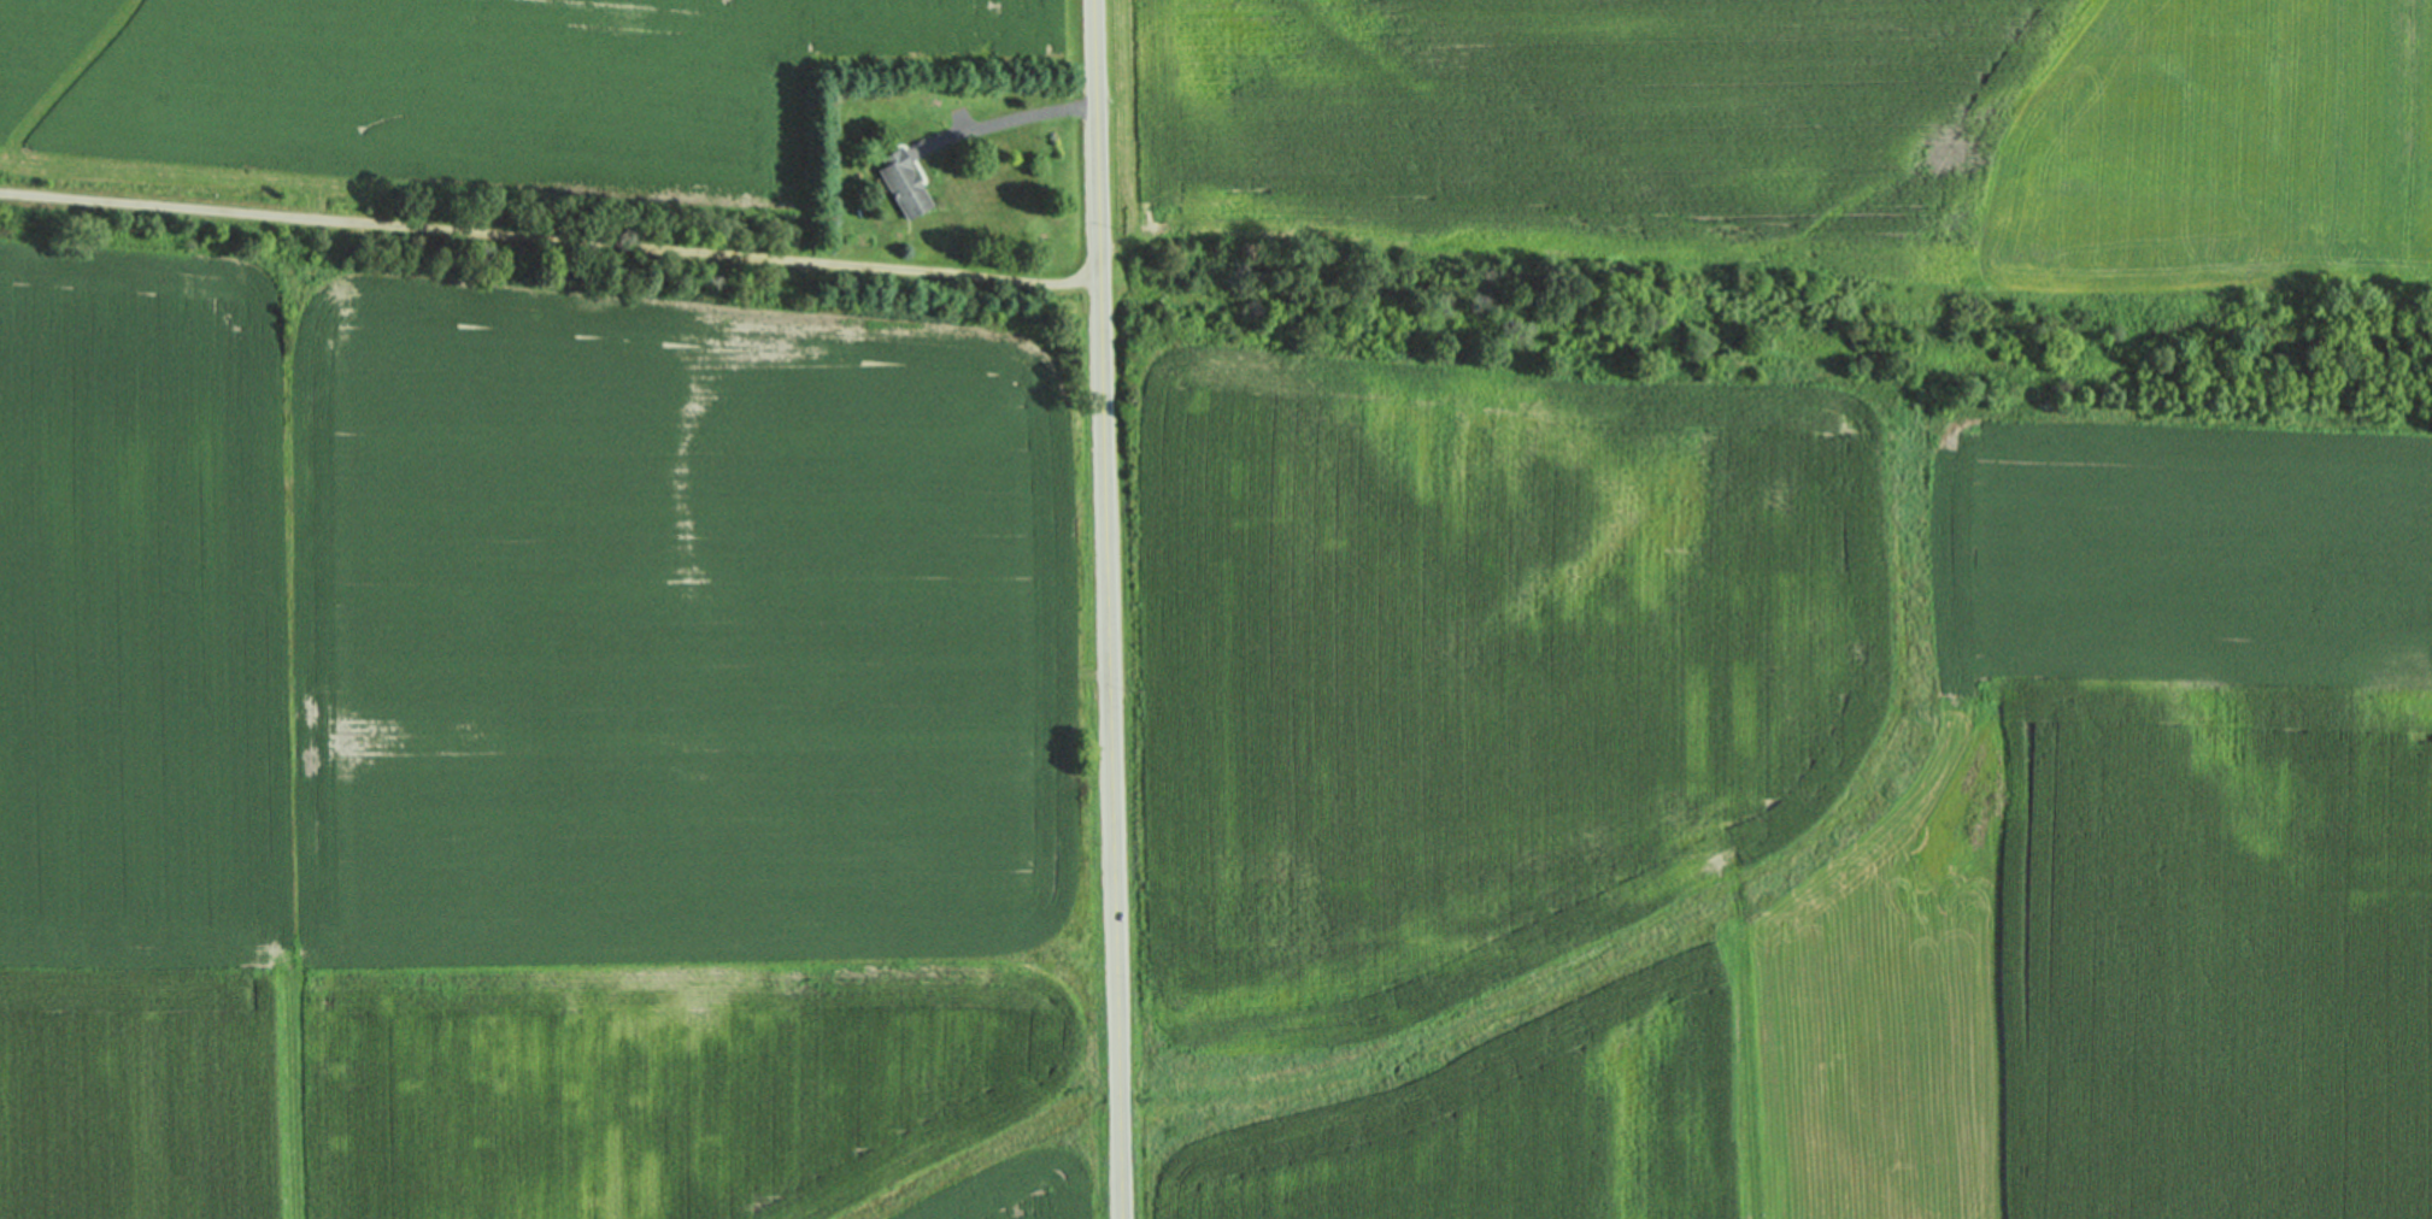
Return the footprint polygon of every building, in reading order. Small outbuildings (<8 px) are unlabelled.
[(934,206),(903,145),(875,160),(907,220),(934,206)]
